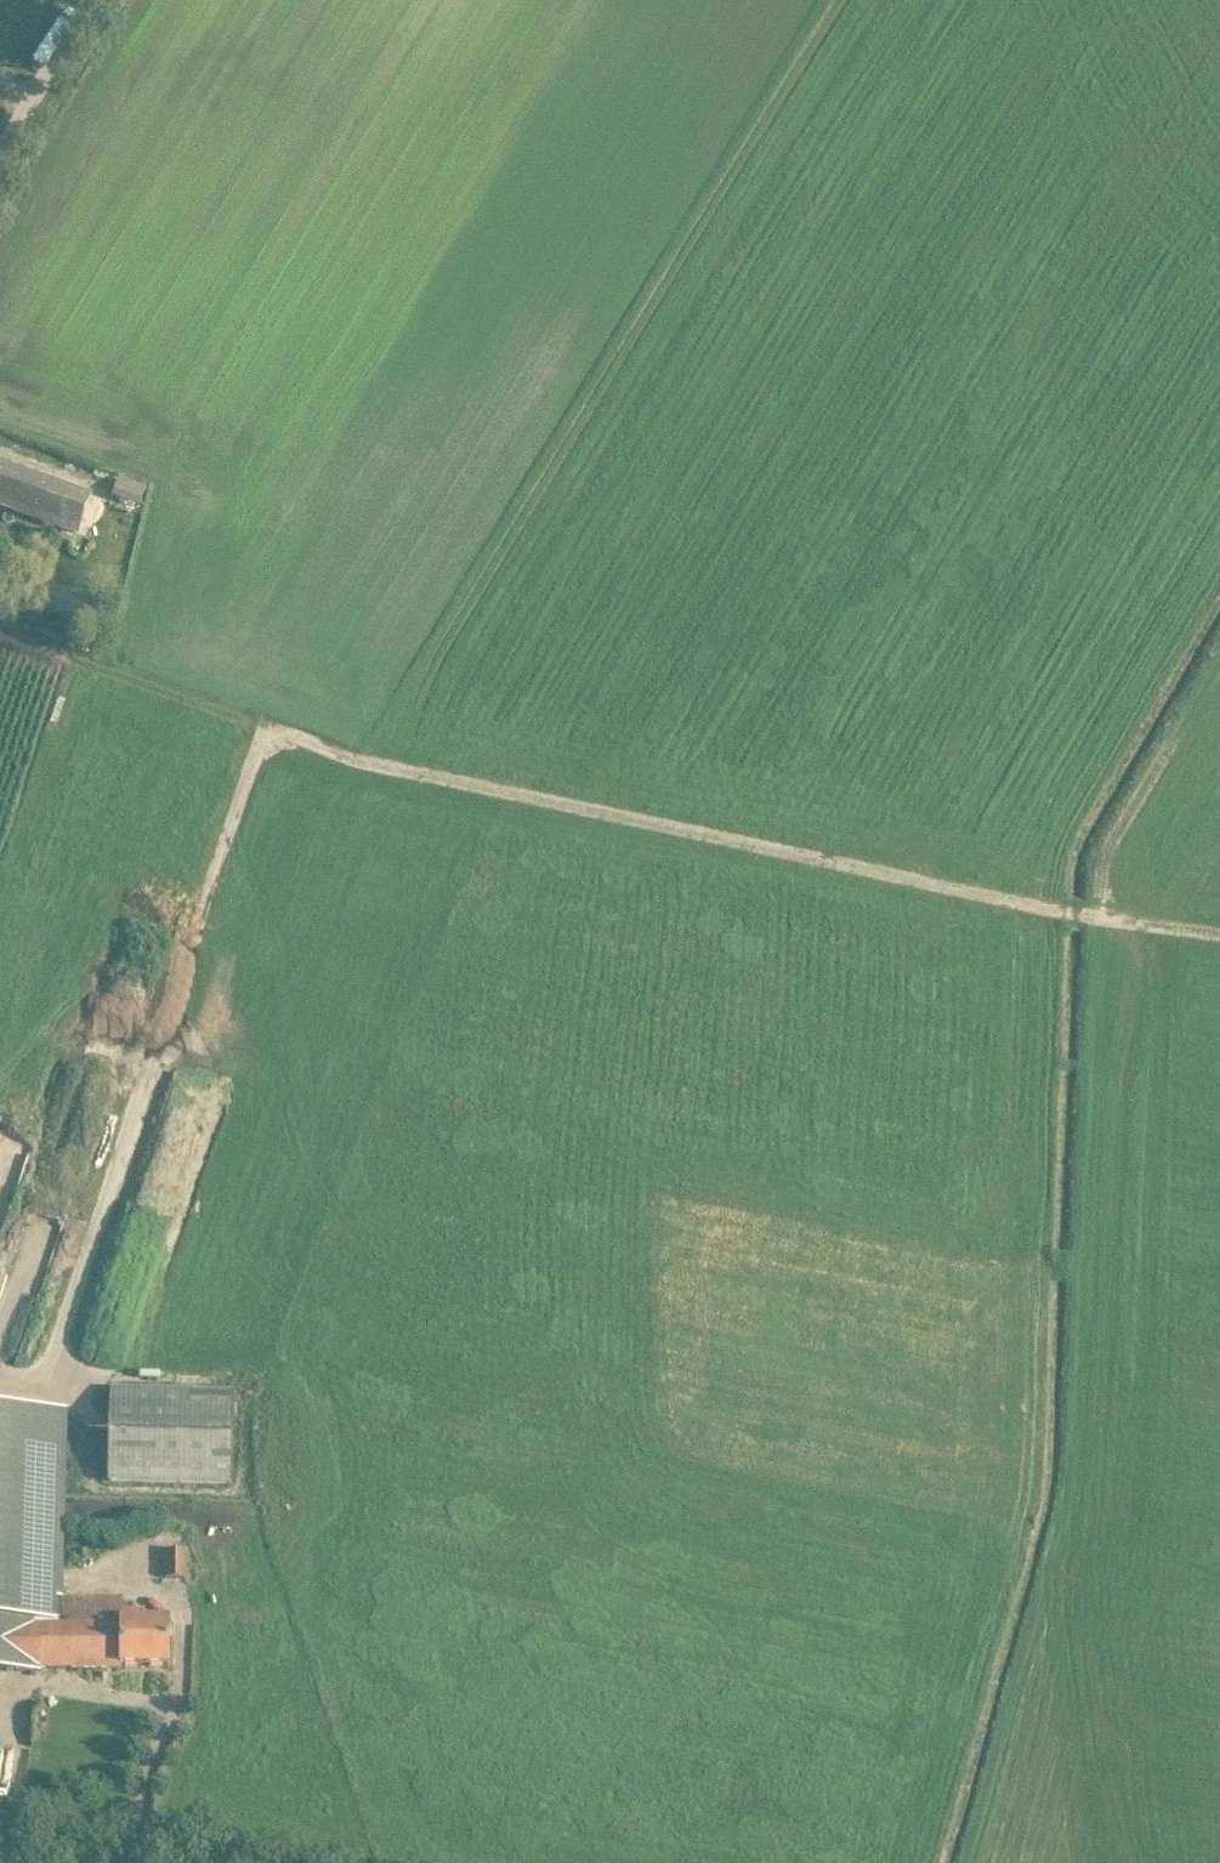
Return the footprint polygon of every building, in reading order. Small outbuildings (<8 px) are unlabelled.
[(13,511),(59,527),(59,526),(76,532),(88,495),(72,490),(72,489),(0,465),(0,501),(14,506),(13,511)] [(107,1482),(231,1485),(234,1391),(110,1387),(107,1482)] [(41,1671),(41,1669),(123,1669),(123,1665),(169,1666),(169,1618),(145,1618),(145,1610),(124,1610),(124,1598),(58,1598),(63,1411),(0,1409),(0,1669),(41,1671)] [(186,1579),(187,1549),(164,1548),(165,1579),(186,1579)]
